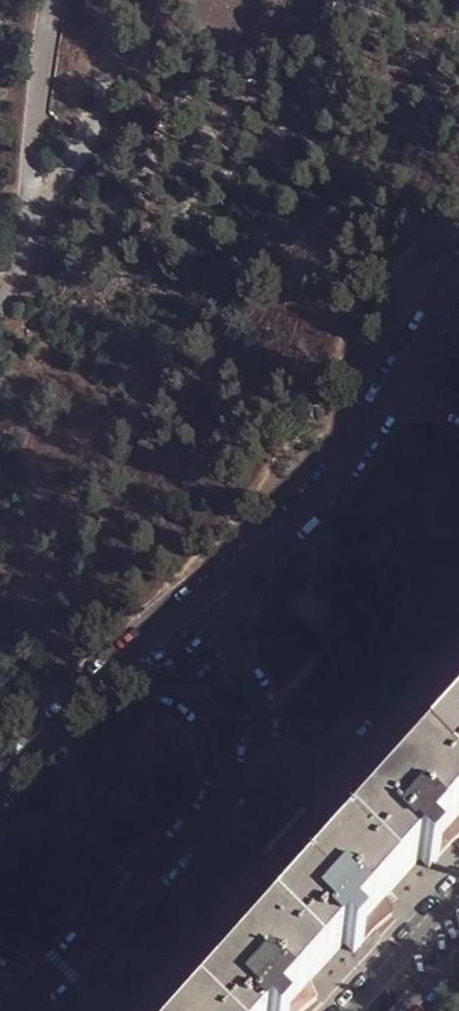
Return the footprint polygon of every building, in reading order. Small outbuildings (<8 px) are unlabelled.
[(348,843),(458,719),(458,626),(376,719),(300,803),(118,1005),(113,1010),(196,1010),(348,843)] [(348,843),(196,1010),(275,1010),(350,929),(391,882),(425,846),(458,808),(458,719),(348,843)]
